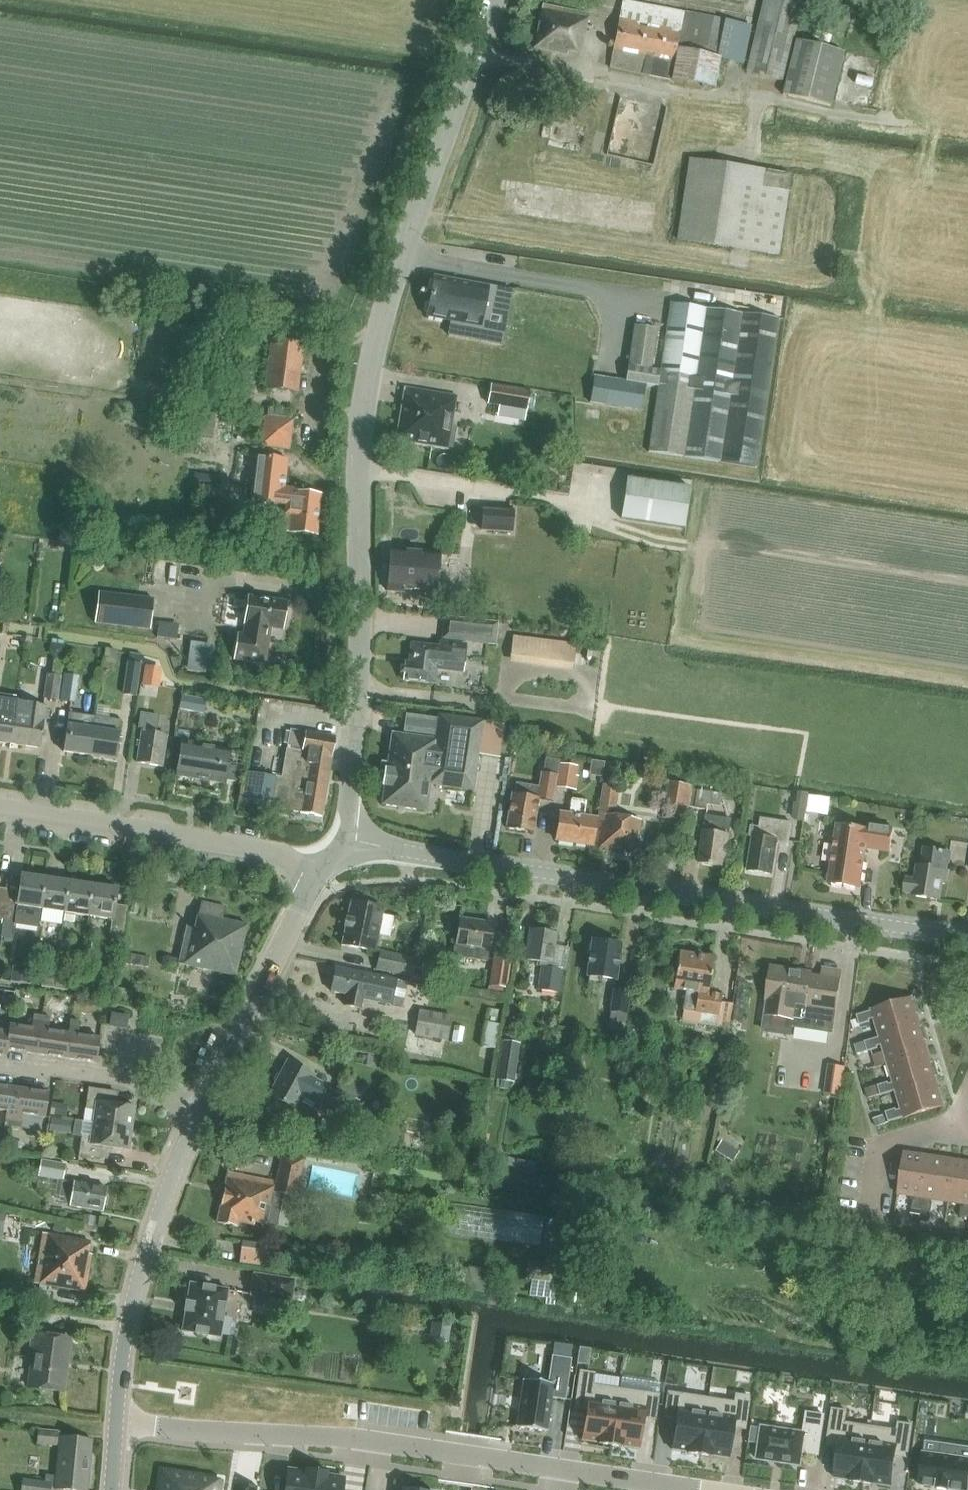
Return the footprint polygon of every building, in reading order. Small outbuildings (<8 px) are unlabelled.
[(609,66),(671,79),(677,49),(721,57),(720,60),(746,65),(753,26),(628,0),(622,0),(609,66)] [(784,81),(803,0),(763,0),(746,72),(784,81)] [(535,46),(567,52),(568,47),(581,50),(589,12),(544,3),(535,46)] [(831,106),(844,50),(795,39),(782,95),(831,106)] [(611,130),(606,150),(614,152),(619,132),(611,130)] [(678,239),(778,254),(790,175),(690,159),(678,239)] [(576,220),(580,196),(504,183),(500,208),(576,220)] [(429,314),(484,324),(491,284),(436,274),(429,314)] [(658,386),(649,452),(757,468),(778,318),(672,303),(661,369),(650,368),(656,328),(634,325),(626,381),(595,376),(591,402),(642,410),(645,384),(658,386)] [(271,341),(266,389),(295,392),(300,344),(271,341)] [(510,418),(526,420),(531,391),(491,384),(488,403),(492,403),(490,413),(511,416),(510,418)] [(408,386),(399,439),(449,448),(450,444),(454,444),(457,427),(453,426),(458,395),(408,386)] [(263,417),(260,445),(289,449),(292,421),(263,417)] [(286,528),(319,532),(323,492),(285,488),(288,458),(258,455),(253,499),(289,503),(286,528)] [(627,478),(621,518),(685,528),(691,488),(627,478)] [(481,532),(511,534),(513,509),(483,507),(481,532)] [(390,550),(388,590),(437,593),(439,570),(440,553),(432,552),(390,550)] [(99,592),(96,624),(150,630),(153,598),(99,592)] [(233,659),(265,664),(271,628),(283,630),(288,602),(248,596),(244,624),(245,624),(243,635),(237,634),(233,659)] [(157,637),(177,639),(179,621),(159,619),(157,637)] [(476,620),(473,642),(496,645),(498,622),(476,620)] [(513,637),(511,656),(559,662),(562,643),(513,637)] [(204,661),(205,640),(187,639),(187,661),(204,661)] [(400,667),(400,675),(404,677),(404,680),(435,683),(437,670),(463,672),(466,644),(439,642),(439,646),(411,643),(409,662),(405,662),(405,665),(400,667)] [(128,661),(124,694),(135,696),(140,664),(142,665),(143,655),(129,653),(128,661)] [(157,686),(160,669),(147,668),(144,685),(157,686)] [(59,699),(62,675),(49,674),(46,697),(59,699)] [(62,688),(61,699),(75,701),(77,690),(62,688)] [(182,696),(179,709),(204,713),(206,700),(182,696)] [(11,744),(17,701),(0,699),(0,742),(11,744)] [(17,701),(11,744),(40,748),(46,705),(17,701)] [(69,713),(63,752),(90,755),(95,717),(69,713)] [(144,727),(139,762),(164,766),(168,736),(157,734),(160,716),(143,714),(141,727),(144,727)] [(387,786),(384,802),(428,808),(432,783),(474,789),(479,755),(479,753),(483,726),(484,722),(484,721),(440,714),(437,737),(395,732),(390,768),(387,769),(385,785),(387,786)] [(95,717),(90,755),(116,759),(122,720),(95,717)] [(479,753),(479,755),(499,758),(504,725),(484,722),(483,726),(479,753)] [(242,800),(323,814),(337,735),(292,727),(283,781),(279,780),(279,776),(247,770),(242,800)] [(230,749),(182,741),(177,775),(225,783),(226,779),(239,781),(241,767),(228,765),(230,749)] [(560,764),(557,787),(573,789),(577,767),(560,764)] [(540,787),(538,798),(553,801),(557,775),(543,773),(542,773),(540,787)] [(669,782),(663,817),(687,821),(689,806),(692,788),(693,785),(669,782)] [(512,793),(507,827),(533,832),(538,798),(540,787),(517,783),(515,794),(512,793)] [(594,847),(594,849),(595,849),(624,853),(625,849),(637,851),(637,849),(636,849),(640,820),(613,816),(618,788),(604,786),(595,847),(594,847)] [(692,788),(689,806),(707,809),(708,804),(720,806),(722,793),(692,788)] [(795,802),(792,818),(803,819),(808,792),(798,790),(797,802),(795,802)] [(560,814),(556,839),(593,845),(597,819),(584,817),(587,802),(572,800),(570,815),(560,814)] [(706,816),(699,863),(724,867),(731,819),(706,816)] [(754,836),(749,869),(772,873),(777,843),(788,844),(791,822),(761,818),(760,827),(751,826),(750,836),(754,836)] [(838,825),(828,881),(860,887),(867,847),(890,851),(894,828),(868,824),(867,829),(838,825)] [(912,895),(940,899),(942,883),(946,884),(948,870),(940,868),(943,851),(925,848),(922,865),(919,865),(917,879),(906,877),(904,891),(913,893),(912,895)] [(8,889),(3,922),(38,927),(41,909),(42,909),(46,878),(22,875),(19,891),(8,889)] [(46,878),(42,909),(66,913),(70,882),(46,878)] [(66,913),(64,922),(74,923),(75,914),(89,916),(94,885),(70,882),(66,913)] [(94,885),(89,916),(112,920),(110,937),(122,939),(127,907),(115,905),(118,889),(94,885)] [(3,922),(8,889),(0,888),(0,921),(3,922)] [(247,924),(223,919),(226,907),(201,901),(198,914),(197,914),(194,927),(187,925),(179,963),(236,976),(247,924)] [(351,902),(342,945),(375,952),(379,934),(390,937),(395,918),(383,915),(384,909),(351,902)] [(455,956),(454,961),(464,962),(465,957),(487,961),(489,949),(490,950),(494,924),(460,919),(455,956)] [(532,929),(527,959),(540,961),(540,965),(543,966),(539,989),(558,992),(562,970),(562,969),(551,967),(555,946),(557,933),(532,929)] [(588,944),(587,954),(590,954),(587,976),(616,981),(621,944),(592,940),(591,945),(588,944)] [(380,951),(377,969),(411,976),(411,978),(427,981),(431,962),(380,951)] [(716,1025),(730,1027),(734,1003),(721,1001),(722,995),(709,993),(715,956),(682,951),(676,988),(687,990),(684,1009),(718,1014),(716,1025)] [(127,962),(149,965),(151,955),(128,952),(127,962)] [(490,986),(508,988),(513,960),(494,957),(490,986)] [(768,999),(765,1014),(794,1018),(793,1025),(833,1031),(836,1009),(842,970),(823,968),(822,977),(812,975),(812,971),(772,965),(767,998),(768,999)] [(347,994),(345,1005),(361,1008),(363,998),(391,1004),(396,979),(336,967),(331,991),(347,994)] [(42,985),(56,987),(57,976),(43,975),(42,985)] [(57,976),(56,987),(67,988),(68,978),(57,976)] [(614,989),(611,1012),(627,1014),(631,991),(614,989)] [(874,1018),(880,1037),(920,1025),(917,1014),(919,1013),(919,1014),(921,1014),(916,998),(872,1011),(872,1010),(856,1015),(859,1024),(870,1021),(869,1020),(874,1018)] [(419,1011),(415,1033),(447,1039),(451,1016),(419,1011)] [(606,1027),(621,1028),(622,1013),(606,1013),(606,1027)] [(112,1014),(110,1026),(126,1029),(128,1017),(112,1014)] [(9,1032),(7,1049),(37,1054),(42,1016),(34,1015),(32,1028),(10,1025),(9,1032)] [(42,1016),(37,1054),(66,1058),(69,1034),(48,1031),(50,1017),(42,1016)] [(481,1019),(475,1044),(491,1048),(497,1022),(481,1019)] [(69,1034),(66,1058),(97,1062),(97,1060),(100,1038),(78,1035),(80,1021),(71,1020),(71,1023),(69,1034)] [(882,1044),(888,1063),(928,1051),(925,1041),(927,1040),(927,1041),(929,1040),(924,1024),(922,1024),(923,1025),(920,1026),(920,1025),(880,1037),(864,1041),(867,1051),(878,1048),(877,1046),(882,1044)] [(6,1056),(7,1049),(9,1032),(0,1031),(0,1055),(6,1056)] [(496,1080),(495,1088),(507,1090),(508,1082),(513,1083),(519,1042),(513,1042),(505,1040),(502,1040),(496,1080)] [(880,1095),(896,1090),(936,1078),(935,1077),(938,1076),(938,1077),(939,1076),(935,1060),(931,1061),(928,1051),(888,1063),(894,1082),(889,1084),(888,1082),(877,1085),(880,1095)] [(288,1061),(269,1096),(294,1109),(292,1113),(312,1123),(321,1106),(317,1104),(328,1083),(316,1077),(316,1076),(288,1061)] [(826,1093),(841,1095),(845,1067),(830,1065),(826,1093)] [(904,1117),(944,1105),(943,1103),(946,1102),(946,1103),(947,1103),(942,1087),(939,1088),(936,1078),(896,1090),(902,1109),(896,1110),(896,1108),(885,1112),(888,1121),(904,1116),(904,1117)] [(7,1112),(5,1126),(13,1127),(19,1089),(0,1086),(0,1110),(7,1112)] [(116,1089),(91,1086),(88,1106),(97,1107),(95,1121),(134,1126),(137,1104),(114,1101),(116,1089)] [(19,1089),(13,1127),(21,1128),(23,1114),(43,1117),(46,1117),(49,1093),(19,1089)] [(66,1116),(68,1103),(52,1101),(50,1113),(66,1116)] [(95,1121),(93,1134),(84,1133),(81,1153),(106,1156),(107,1145),(131,1148),(134,1126),(95,1121)] [(903,1155),(897,1194),(899,1195),(915,1197),(915,1200),(913,1200),(912,1209),(921,1210),(926,1171),(929,1155),(921,1154),(913,1153),(912,1157),(903,1155)] [(227,1171),(216,1222),(240,1226),(240,1222),(256,1225),(257,1222),(269,1224),(275,1192),(298,1197),(306,1159),(283,1155),(277,1181),(227,1171)] [(926,1171),(921,1210),(931,1211),(932,1203),(930,1202),(931,1199),(948,1202),(954,1163),(944,1161),(945,1158),(929,1155),(926,1171)] [(42,1160),(39,1176),(59,1180),(63,1180),(65,1164),(42,1160)] [(948,1202),(965,1204),(964,1208),(963,1207),(962,1216),(967,1217),(967,1161),(964,1161),(964,1164),(954,1163),(948,1202)] [(59,1180),(56,1196),(60,1201),(72,1203),(72,1206),(105,1211),(108,1188),(65,1181),(63,1180),(59,1180)] [(443,1232),(541,1245),(544,1216),(447,1203),(443,1232)] [(51,1231),(63,1233),(64,1225),(52,1223),(51,1231)] [(46,1234),(37,1283),(41,1283),(39,1293),(50,1295),(51,1285),(87,1292),(94,1256),(89,1255),(91,1242),(46,1234)] [(242,1242),(240,1263),(273,1269),(275,1248),(264,1246),(264,1244),(242,1242)] [(534,1263),(532,1281),(551,1283),(553,1266),(534,1263)] [(255,1273),(252,1294),(290,1300),(293,1279),(255,1273)] [(182,1331),(221,1337),(228,1289),(190,1283),(182,1331)] [(31,1356),(27,1387),(63,1392),(66,1371),(62,1371),(63,1363),(65,1363),(68,1338),(32,1334),(29,1356),(31,1356)] [(591,1349),(580,1348),(577,1363),(589,1365),(591,1349)] [(524,1380),(517,1427),(547,1432),(552,1398),(565,1400),(572,1358),(552,1356),(548,1383),(524,1380)] [(580,1371),(575,1408),(587,1410),(583,1441),(599,1443),(598,1443),(610,1445),(615,1414),(619,1389),(593,1385),(595,1373),(580,1371)] [(615,1414),(610,1445),(622,1447),(622,1446),(638,1449),(643,1418),(655,1420),(659,1395),(619,1389),(615,1414)] [(668,1392),(664,1417),(677,1419),(672,1450),(688,1452),(688,1453),(700,1454),(708,1398),(668,1392)] [(708,1398),(700,1454),(712,1456),(728,1458),(732,1427),(745,1429),(750,1396),(735,1394),(734,1402),(708,1398)] [(832,1409),(827,1445),(839,1447),(835,1478),(851,1480),(851,1481),(862,1483),(871,1426),(845,1422),(846,1411),(832,1409)] [(762,1426),(757,1459),(800,1465),(802,1452),(818,1454),(824,1415),(807,1412),(804,1433),(762,1426)] [(871,1426),(862,1483),(874,1484),(890,1486),(895,1455),(907,1457),(912,1424),(898,1422),(897,1430),(871,1426)] [(38,1430),(37,1444),(57,1446),(58,1432),(38,1430)] [(55,1488),(79,1489),(89,1489),(93,1440),(60,1437),(56,1477),(46,1475),(46,1482),(23,1479),(21,1489),(49,1489),(49,1487),(55,1488)] [(919,1482),(937,1485),(949,1487),(949,1486),(967,1489),(967,1480),(967,1445),(940,1441),(938,1452),(924,1450),(919,1482)] [(158,1489),(220,1489),(221,1481),(202,1478),(202,1475),(161,1469),(158,1489)] [(316,1472),(304,1471),(289,1469),(285,1489),(314,1489),(316,1472)] [(314,1489),(342,1489),(344,1477),(328,1475),(328,1474),(316,1472),(314,1489)] [(237,1489),(256,1489),(257,1483),(239,1480),(237,1489)]
